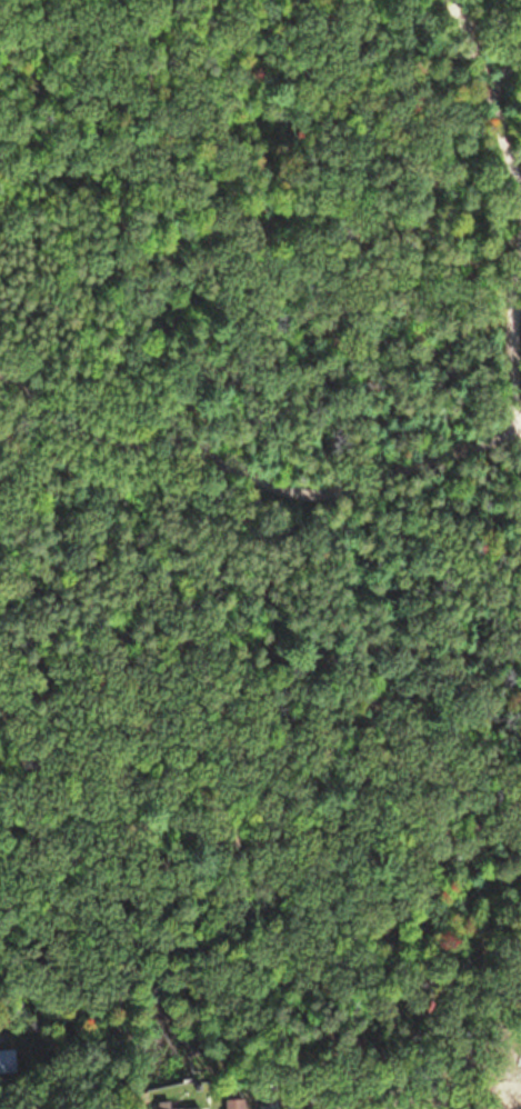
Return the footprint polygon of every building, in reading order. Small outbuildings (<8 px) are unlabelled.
[(12,1073),(12,1049),(0,1049),(0,1073),(12,1073)] [(242,1098),(219,1098),(219,1108),(242,1108),(242,1098)] [(252,1098),(252,1108),(274,1108),(274,1098),(252,1098)]
